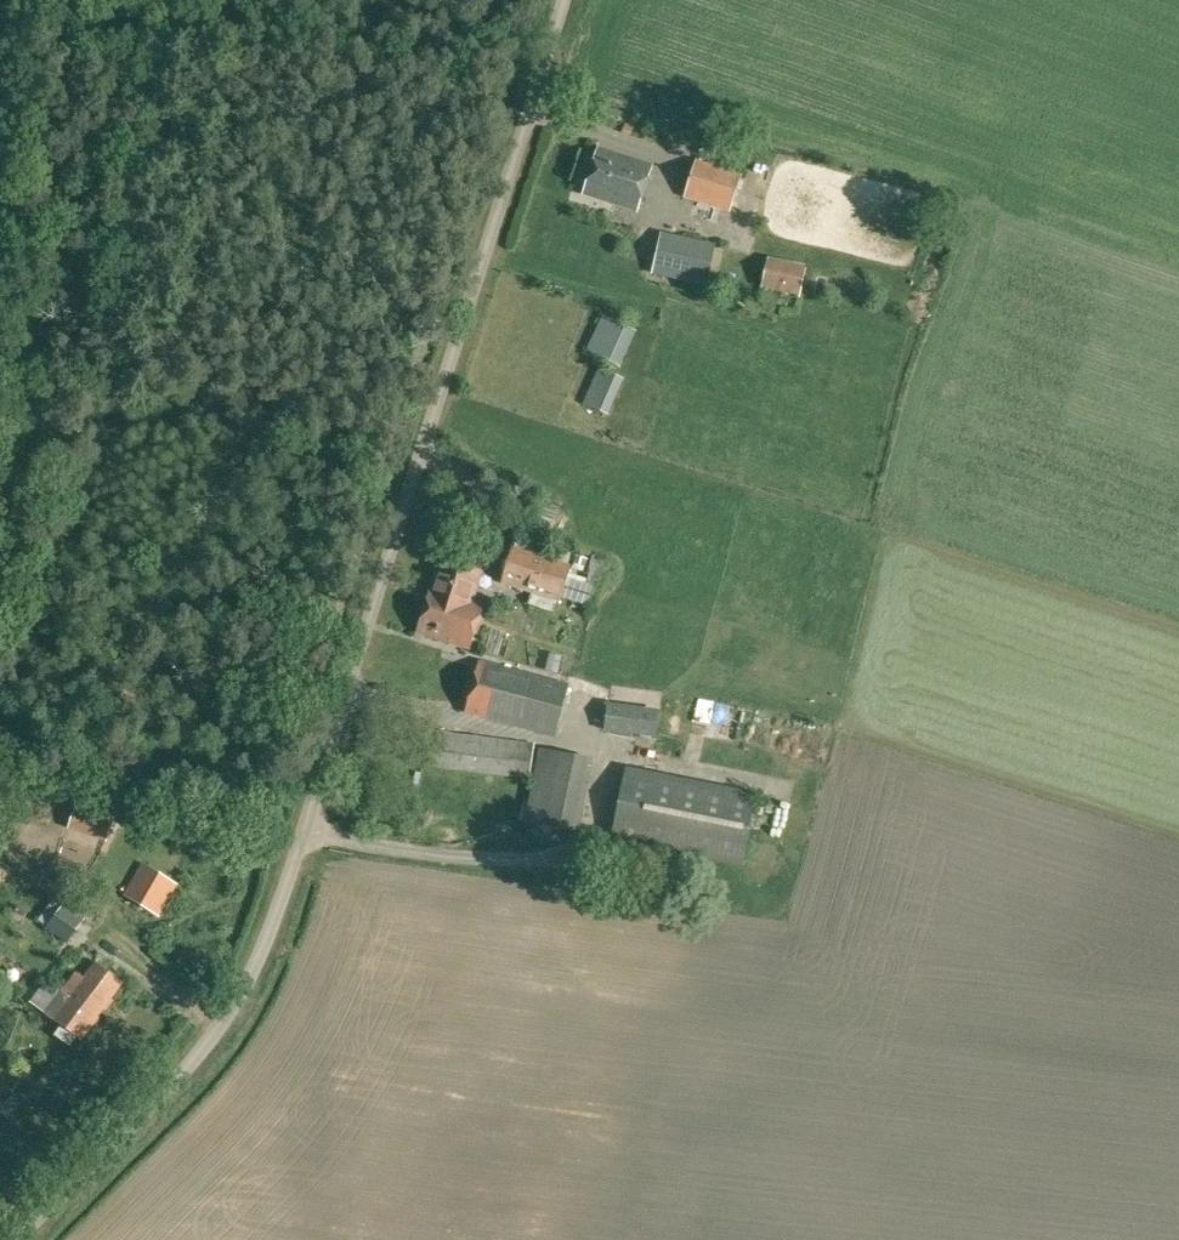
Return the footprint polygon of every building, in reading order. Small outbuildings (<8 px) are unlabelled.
[(637,211),(652,165),(598,148),(583,194),(637,211)] [(730,212),(742,175),(696,160),(683,197),(730,212)] [(707,287),(715,245),(661,233),(651,275),(707,287)] [(774,270),(772,290),(812,294),(815,274),(774,270)] [(613,363),(629,326),(601,315),(586,351),(613,363)] [(608,414),(624,378),(598,368),(583,403),(608,414)] [(559,601),(560,598),(570,567),(513,548),(502,584),(531,593),(527,604),(553,612),(557,601),(559,601)] [(470,649),(484,605),(474,601),(483,572),(439,559),(417,632),(470,649)] [(603,585),(607,561),(591,559),(587,583),(603,585)] [(554,737),(568,684),(480,659),(465,713),(554,737)] [(654,737),(657,712),(607,706),(605,731),(654,737)] [(530,779),(535,743),(432,729),(428,766),(530,779)] [(580,832),(595,759),(539,748),(525,821),(580,832)] [(742,866),(746,843),(752,812),(756,792),(629,767),(625,787),(612,851),(649,858),(651,848),(742,866)] [(160,915),(177,885),(141,863),(124,894),(160,915)] [(67,944),(86,919),(85,918),(64,902),(45,928),(67,944)] [(43,985),(30,1002),(46,1013),(62,1025),(55,1035),(70,1046),(77,1036),(82,1040),(99,1017),(97,1017),(122,983),(95,962),(83,978),(75,972),(74,974),(58,996),(43,985)]
